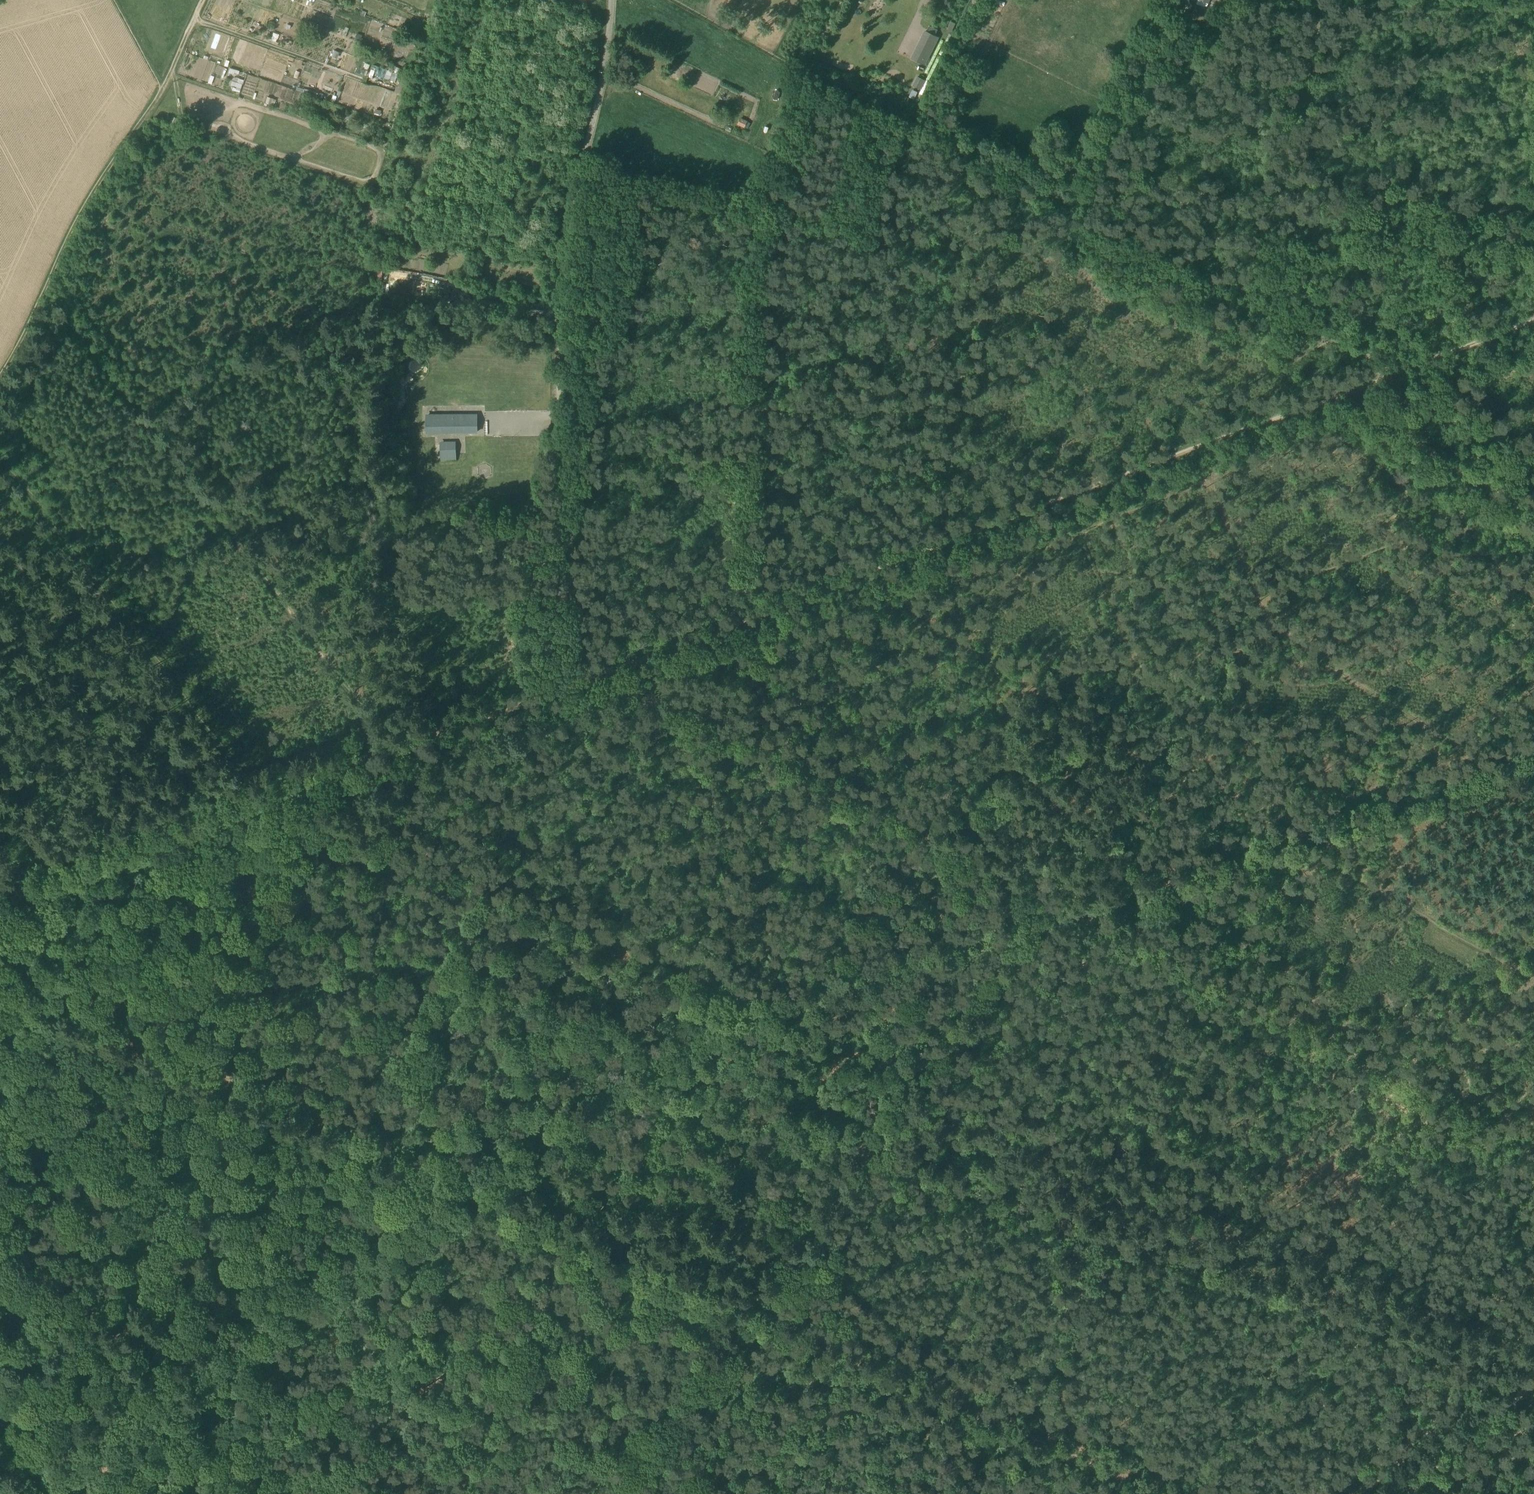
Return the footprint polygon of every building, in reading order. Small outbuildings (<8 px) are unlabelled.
[(933,49),(928,46),(920,42),(915,52),(922,56),(923,56),(920,62),(925,64),(933,49)] [(395,81),(400,67),(394,65),(392,72),(384,69),(382,76),(395,81)] [(921,88),(924,79),(917,75),(913,85),(921,88)] [(399,80),(395,91),(365,82),(360,97),(397,108),(404,82),(399,80)] [(738,123),(747,128),(750,122),(741,117),(738,123)] [(504,420),(505,410),(485,410),(485,420),(504,420)] [(426,416),(426,432),(477,432),(477,418),(475,418),(475,415),(464,415),(464,414),(450,414),(450,415),(426,416)] [(418,432),(418,420),(407,420),(407,432),(418,432)] [(440,444),(441,460),(456,459),(456,443),(440,444)]
